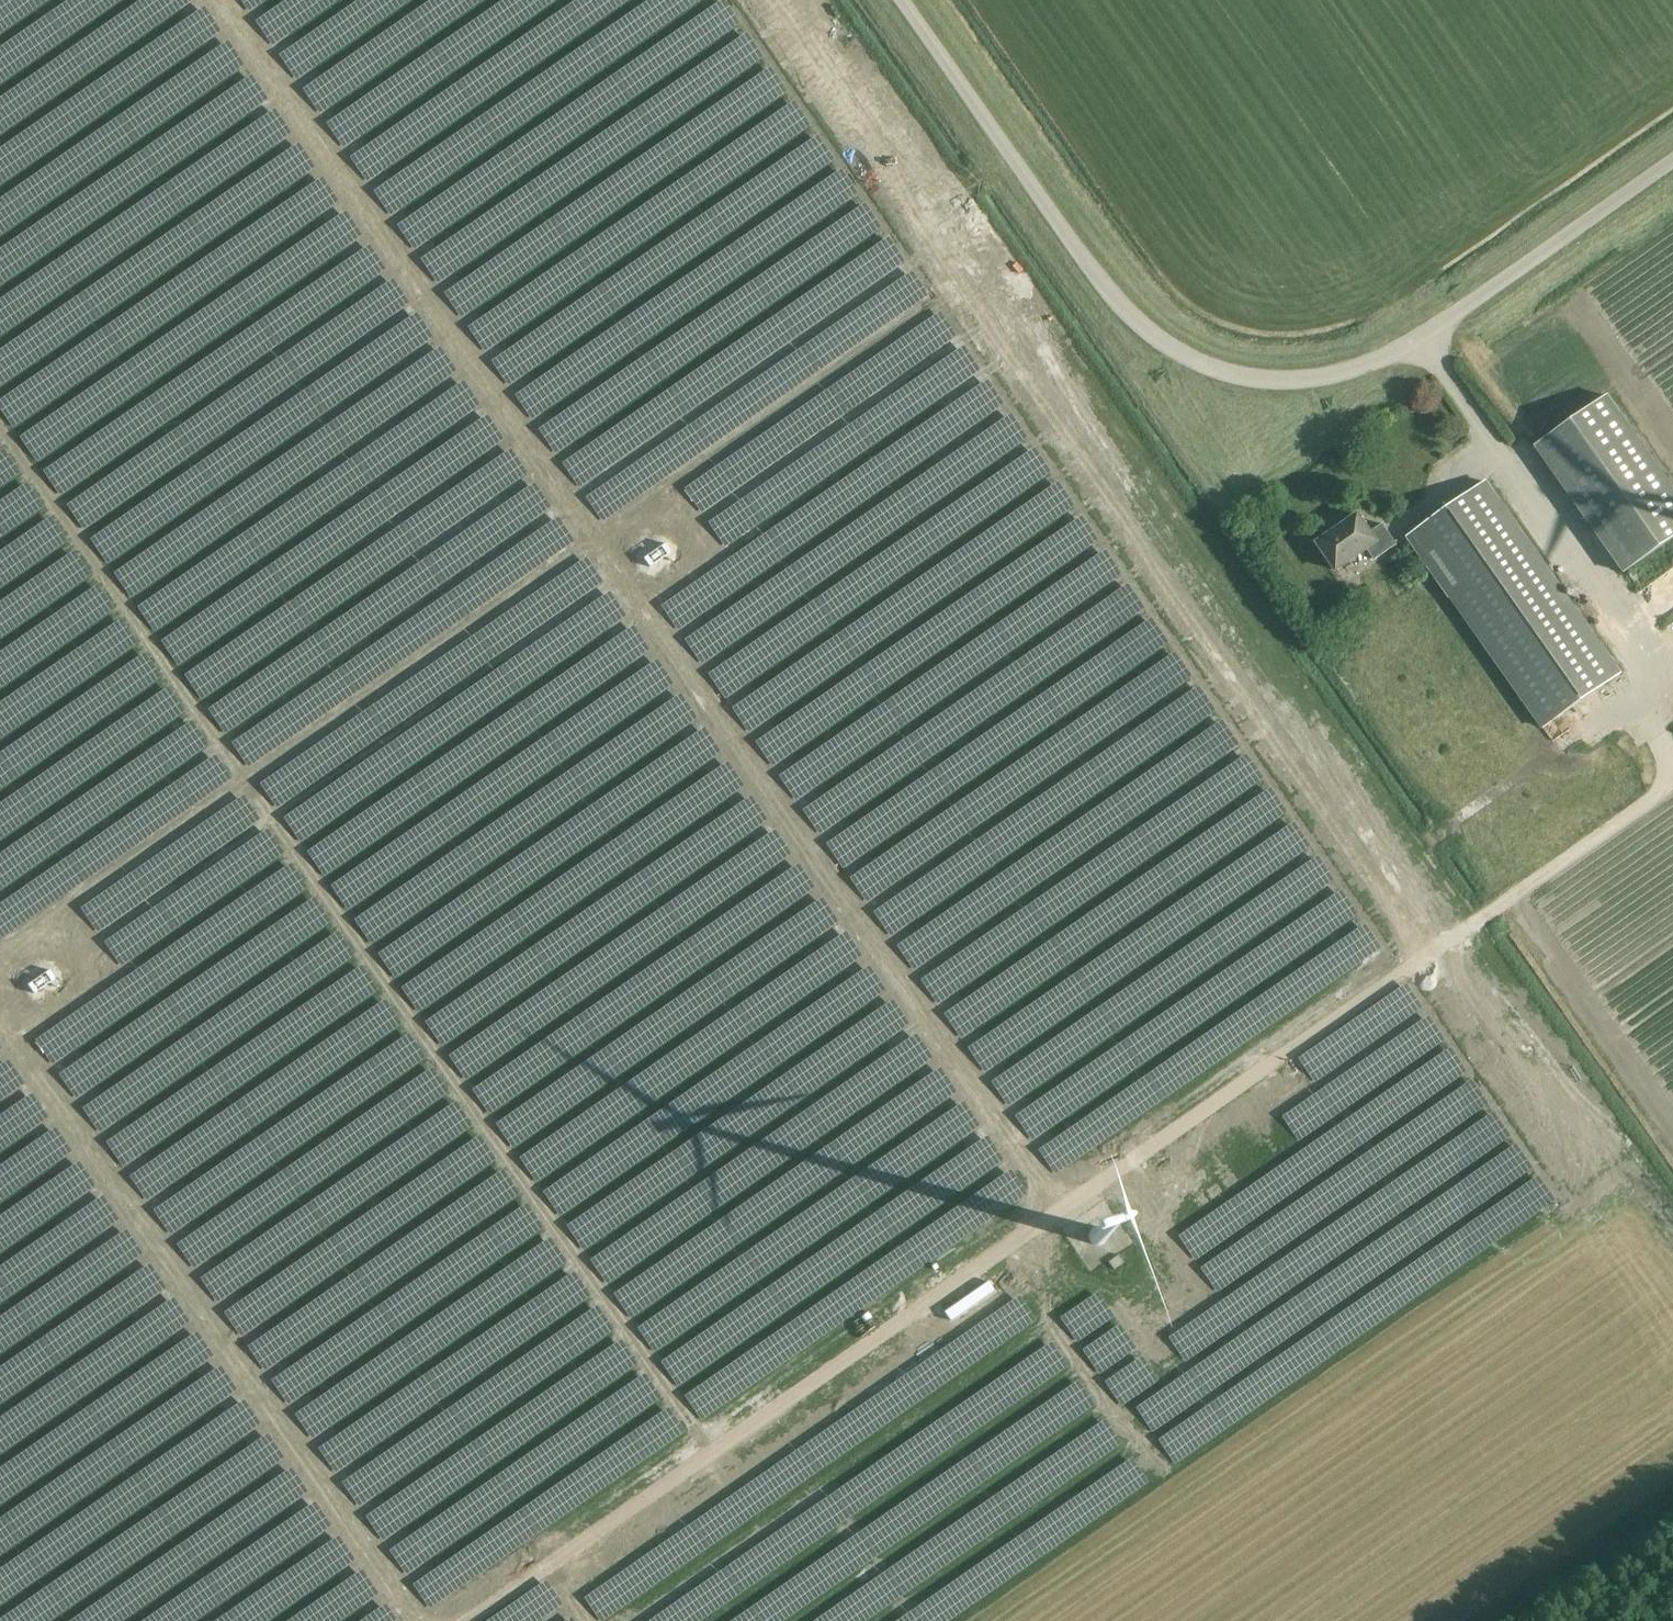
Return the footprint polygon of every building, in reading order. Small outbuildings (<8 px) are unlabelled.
[(1672,538),(1672,488),(1608,396),(1536,446),(1625,572),(1672,538)] [(1486,482),(1408,537),(1450,597),(1451,596),(1544,727),(1621,673),(1486,482)] [(1375,560),(1397,544),(1383,524),(1371,532),(1359,515),(1318,543),(1337,570),(1367,549),(1375,560)] [(648,571),(675,553),(666,540),(639,558),(648,571)] [(33,998),(60,979),(51,966),(25,984),(33,998)]
